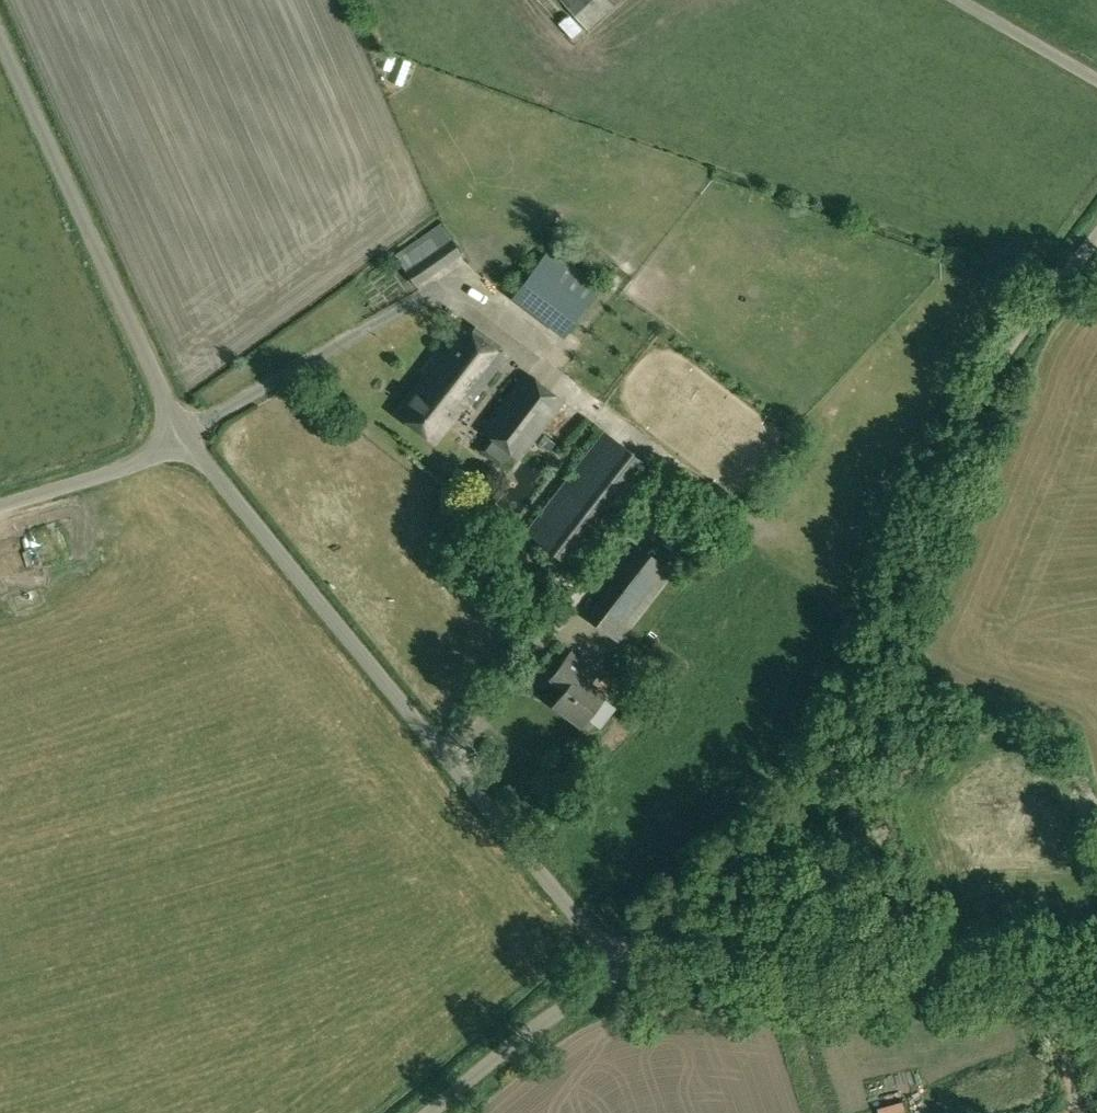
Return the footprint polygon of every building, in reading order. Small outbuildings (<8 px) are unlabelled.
[(588,29),(620,0),(562,0),(588,29)] [(439,236),(406,249),(418,282),(467,263),(458,240),(443,246),(439,236)] [(552,245),(513,297),(565,338),(603,283),(552,245)] [(466,408),(506,357),(461,323),(425,370),(429,373),(398,413),(434,441),(463,405),(466,408)] [(524,371),(479,429),(510,453),(520,461),(566,402),(524,371)] [(657,472),(603,430),(525,531),(580,572),(657,472)] [(618,642),(672,571),(639,545),(585,616),(618,642)] [(605,693),(590,681),(597,671),(571,651),(550,678),(564,690),(553,705),(580,726),(605,693)]
